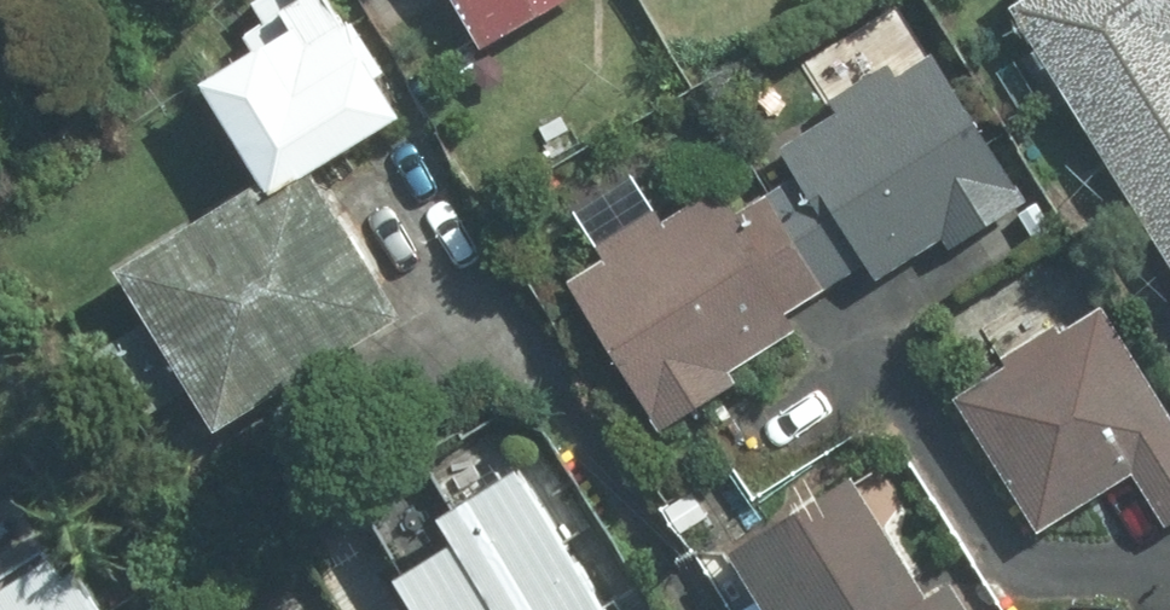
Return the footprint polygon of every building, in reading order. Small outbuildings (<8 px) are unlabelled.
[(216,48),(285,170),(405,103),(347,0),(301,0),(216,48)] [(496,40),(569,0),(474,0),(496,40)] [(1088,96),(1169,228),(1169,0),(1024,0),(1085,98),(1088,96)] [(940,46),(791,139),(810,169),(748,207),(731,179),(580,273),(669,415),(1030,192),(940,46)] [(323,161),(144,264),(233,417),(412,314),(323,161)] [(970,388),(1053,523),(1149,465),(1169,500),(1169,397),(1111,302),(970,388)] [(478,532),(423,567),(442,597),(423,609),(613,609),(629,600),(536,457),(461,506),(478,532)] [(860,470),(745,541),(787,609),(981,609),(962,580),(938,595),(860,470)] [(97,562),(20,609),(127,609),(97,562)]
